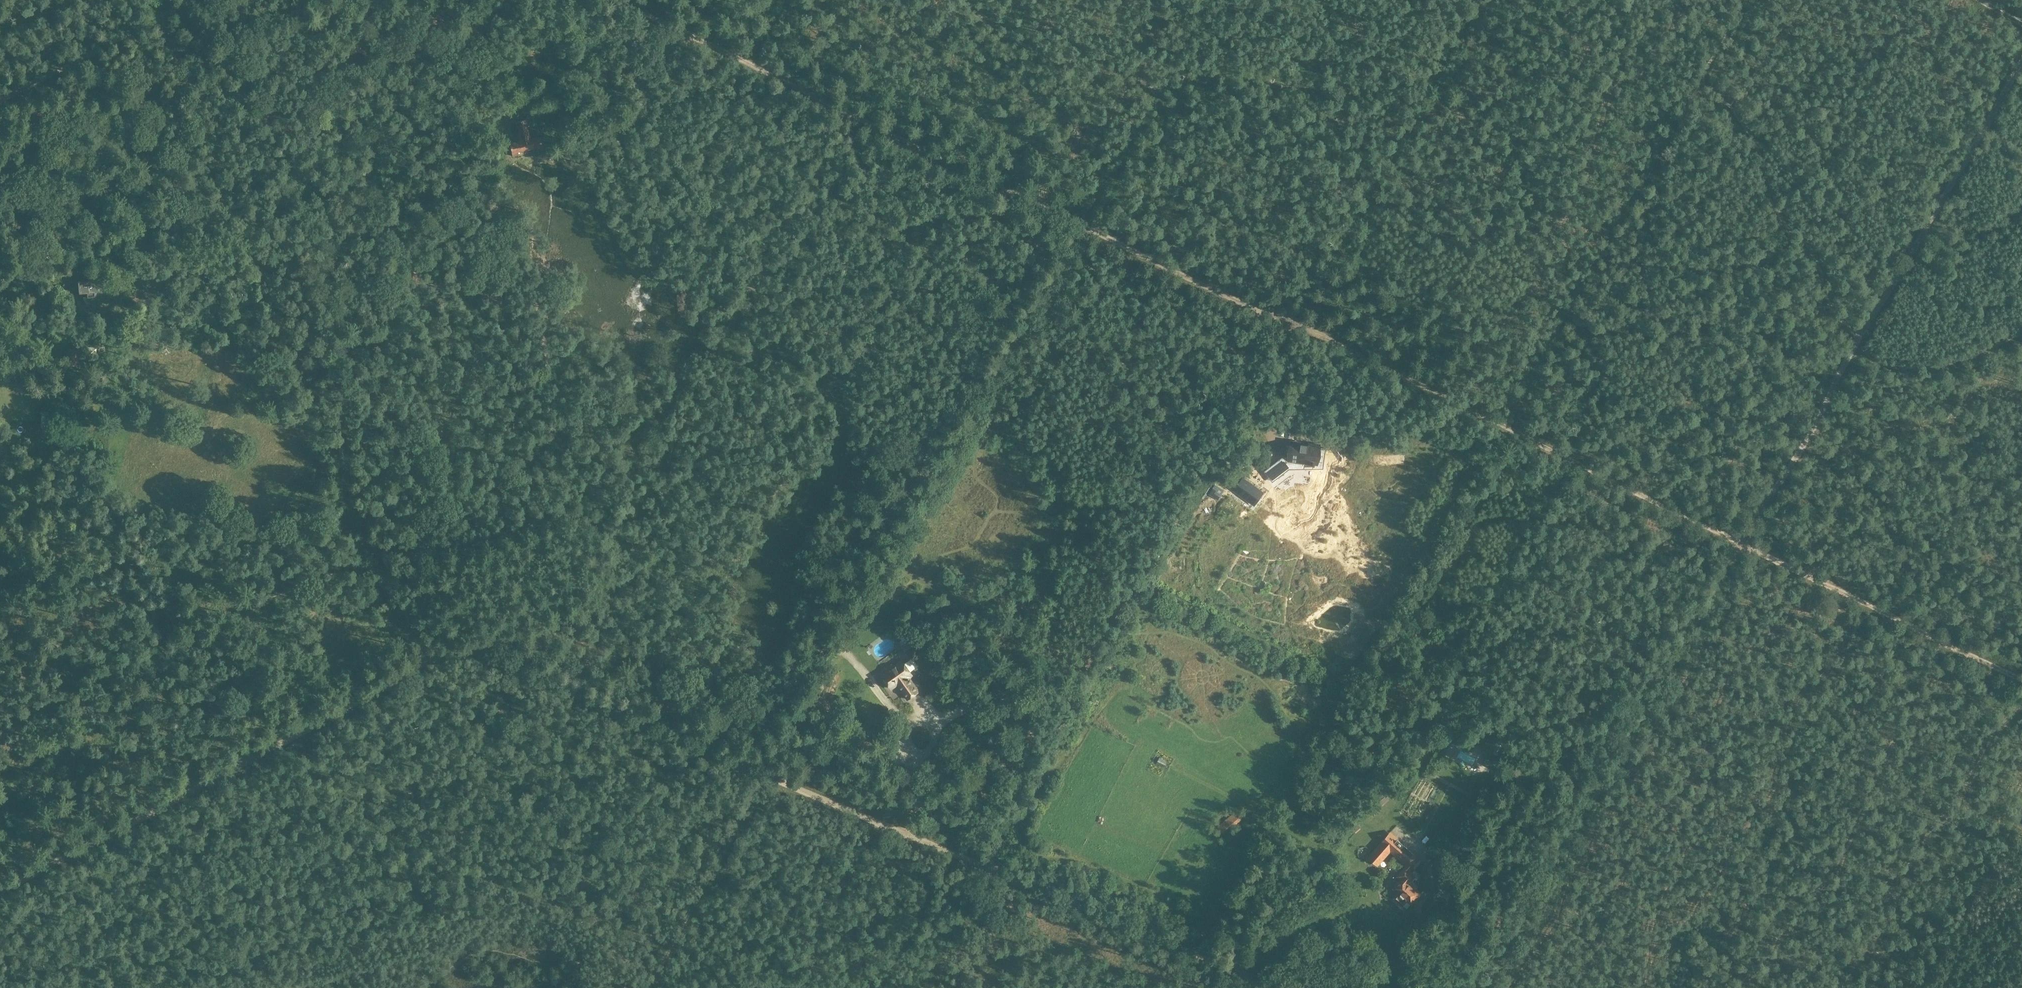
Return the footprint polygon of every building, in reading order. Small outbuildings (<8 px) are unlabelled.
[(531,108),(526,106),(522,113),(527,116),(532,119),(533,120),(542,104),(536,101),(531,108)] [(532,119),(527,116),(525,120),(516,122),(519,133),(517,134),(518,141),(510,143),(513,156),(518,154),(518,152),(533,148),(535,157),(545,154),(541,136),(530,139),(527,126),(528,126),(528,124),(532,119)] [(101,279),(78,281),(79,293),(102,291),(101,279)] [(121,288),(150,286),(150,279),(121,281),(121,288)] [(65,365),(77,366),(78,350),(66,349),(65,365)] [(1272,483),(1289,469),(1289,466),(1304,467),(1305,462),(1312,463),(1312,466),(1323,468),(1325,448),(1307,446),(1307,445),(1291,443),(1289,461),(1280,460),(1264,473),(1263,473),(1269,480),(1269,479),(1272,483)] [(1243,481),(1235,491),(1252,505),(1258,498),(1259,499),(1262,495),(1243,481)] [(898,685),(907,699),(919,691),(910,677),(912,676),(904,663),(896,668),(895,665),(888,669),(889,671),(882,675),(891,689),(898,685)] [(1306,690),(1302,696),(1308,701),(1313,694),(1306,690)] [(1134,746),(1145,733),(1137,725),(1125,738),(1134,746)] [(1442,744),(1437,756),(1448,760),(1453,748),(1442,744)] [(1495,769),(1499,760),(1487,755),(1483,764),(1495,769)] [(1159,757),(1157,764),(1164,768),(1167,761),(1159,757)] [(1217,827),(1224,834),(1243,819),(1236,811),(1217,827)] [(1397,876),(1400,879),(1392,888),(1398,893),(1394,898),(1403,906),(1407,901),(1411,904),(1420,894),(1410,883),(1415,876),(1409,871),(1420,858),(1391,833),(1376,851),(1386,861),(1393,854),(1407,866),(1397,876)] [(1393,860),(1387,867),(1396,875),(1403,868),(1393,860)]
